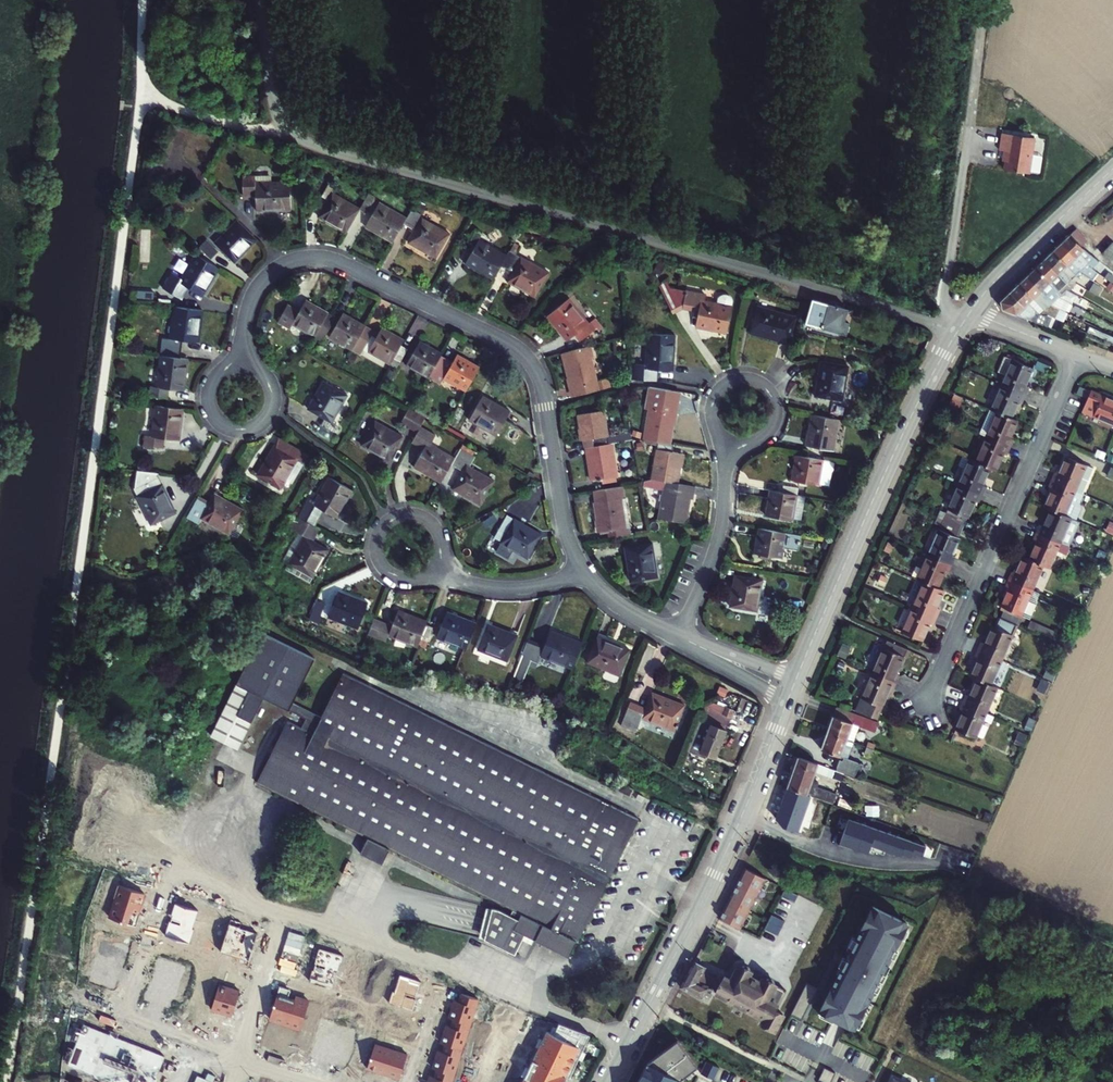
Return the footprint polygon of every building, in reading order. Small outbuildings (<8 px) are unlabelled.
[(1038,133),(1006,127),(1002,145),(1010,146),(1006,164),(1031,169),(1038,133)] [(250,175),(239,175),(241,195),(249,196),(249,207),(284,206),(283,181),(250,181),(250,175)] [(356,213),(357,210),(328,193),(332,186),(324,181),(315,198),(322,202),(316,215),(345,232),(356,213)] [(369,204),(363,200),(357,210),(356,213),(362,216),(369,204)] [(398,231),(403,222),(375,207),(363,229),(390,244),(398,231)] [(412,220),(406,217),(403,222),(398,231),(404,234),(412,220)] [(251,239),(232,220),(208,245),(226,262),(251,239)] [(441,237),(418,225),(408,245),(430,257),(441,237)] [(1071,235),(1082,244),(1087,239),(1077,229),(1071,235)] [(498,265),(504,257),(478,242),(482,235),(475,231),(465,248),(472,253),(466,264),(490,279),(498,265)] [(1071,235),(1062,244),(1085,267),(1088,271),(1091,268),(1099,259),(1081,245),(1082,244),(1071,235)] [(1062,244),(1054,252),(1079,279),(1084,274),(1094,281),(1100,274),(1091,268),(1088,271),(1085,267),(1062,244)] [(1100,258),(1108,264),(1111,266),(1112,264),(1112,245),(1100,258)] [(515,255),(507,250),(504,257),(498,265),(506,269),(515,255)] [(1054,252),(1046,260),(1071,287),(1076,282),(1079,279),(1054,252)] [(855,260),(837,254),(835,260),(853,266),(855,260)] [(216,269),(192,255),(173,284),(165,279),(159,289),(179,300),(185,290),(197,298),(216,269)] [(522,259),(515,255),(506,269),(514,274),(522,259)] [(548,274),(522,259),(514,274),(509,282),(535,297),(548,274)] [(1071,287),(1046,260),(1037,268),(1063,295),(1069,289),(1071,287)] [(1063,295),(1037,268),(1028,276),(1054,304),(1061,297),(1063,295)] [(1054,304),(1028,276),(1020,284),(1046,312),(1053,305),(1054,304)] [(678,304),(696,310),(692,326),(724,334),(729,308),(698,300),(700,293),(666,283),(663,278),(655,283),(668,309),(678,304)] [(1046,312),(1020,284),(1012,292),(1038,320),(1045,313),(1046,312)] [(1069,312),(1078,294),(1069,289),(1061,297),(1053,305),(1069,312)] [(1005,309),(1036,322),(1038,320),(1012,292),(1004,300),(1003,301),(1005,309)] [(327,318),(329,315),(305,302),(299,314),(284,306),(273,327),(281,331),(286,323),(315,339),(327,318)] [(566,302),(546,318),(565,342),(579,332),(585,340),(600,327),(594,321),(586,327),(566,302)] [(802,333),(812,335),(814,328),(845,336),(851,313),(811,302),(809,309),(802,333)] [(796,318),(759,308),(753,338),(790,347),(796,318)] [(195,344),(198,313),(171,310),(167,342),(156,340),(154,359),(176,362),(178,342),(195,344)] [(327,318),(315,339),(324,344),(336,322),(327,318)] [(351,351),(362,332),(364,329),(345,318),(332,343),(350,353),(351,351)] [(372,337),(362,332),(351,351),(361,356),(363,353),(372,337)] [(388,367),(392,361),(399,347),(402,343),(382,332),(378,340),(369,356),(388,367)] [(378,340),(372,337),(363,353),(369,356),(378,340)] [(647,367),(628,371),(629,385),(642,382),(655,382),(659,384),(658,371),(674,369),(673,339),(646,341),(647,367)] [(427,380),(430,375),(440,357),(422,346),(409,370),(427,380)] [(399,347),(392,361),(402,366),(409,353),(399,347)] [(590,360),(587,348),(561,355),(569,389),(577,387),(579,396),(594,393),(592,385),(587,361),(590,360)] [(1002,377),(1009,380),(1032,390),(1035,382),(1031,381),(1039,363),(1013,352),(1002,377)] [(465,395),(482,368),(459,355),(454,364),(450,372),(444,368),(448,361),(440,357),(430,375),(465,395)] [(176,362),(154,359),(149,398),(163,400),(164,391),(178,392),(182,363),(176,362)] [(450,372),(454,364),(448,361),(444,368),(450,372)] [(844,370),(818,366),(814,398),(840,401),(844,370)] [(1032,390),(1009,380),(998,406),(1002,408),(1017,414),(1025,396),(1029,398),(1032,390)] [(597,384),(599,392),(608,390),(606,382),(597,384)] [(344,397),(321,383),(305,413),(319,421),(315,428),(333,438),(337,431),(328,425),(344,397)] [(569,389),(571,398),(579,396),(577,387),(569,389)] [(651,389),(647,389),(643,410),(647,411),(643,437),(642,441),(657,443),(666,445),(671,419),(672,414),(665,412),(668,392),(651,389)] [(672,414),(674,394),(672,393),(668,392),(665,412),(672,414)] [(1112,427),(1112,401),(1093,392),(1083,414),(1112,427)] [(510,406),(487,394),(471,424),(493,436),(510,406)] [(171,444),(175,411),(148,407),(144,440),(131,438),(130,448),(155,451),(156,442),(171,444)] [(1017,414),(1002,408),(991,433),(1016,443),(1019,436),(1015,434),(1022,416),(1017,414)] [(629,440),(628,431),(605,435),(602,416),(576,420),(580,443),(589,441),(590,449),(594,448),(609,444),(629,440)] [(839,421),(812,417),(807,448),(834,453),(839,421)] [(396,438),(370,423),(357,445),(383,460),(396,438)] [(426,431),(418,426),(407,445),(420,453),(412,467),(438,482),(446,469),(452,459),(421,441),(426,431)] [(1016,443),(991,433),(981,457),(995,463),(1001,466),(1008,449),(1013,451),(1016,443)] [(589,441),(580,443),(582,450),(584,450),(590,449),(589,441)] [(304,457),(275,442),(255,480),(277,493),(293,463),(300,467),(304,457)] [(672,458),(674,447),(666,445),(657,443),(651,481),(666,482),(674,483),(678,459),(672,458)] [(596,459),(587,461),(592,483),(616,478),(609,444),(594,448),(596,459)] [(590,449),(584,450),(587,461),(596,459),(594,448),(590,449)] [(491,482),(460,463),(465,453),(458,449),(452,459),(446,469),(458,476),(451,490),(477,506),(491,482)] [(974,454),(963,480),(987,491),(992,481),(988,479),(995,463),(981,457),(974,454)] [(1054,476),(1085,490),(1095,466),(1069,454),(1061,471),(1057,469),(1054,476)] [(831,463),(792,456),(787,483),(825,489),(827,474),(830,473),(831,463)] [(149,476),(131,474),(129,491),(127,492),(143,527),(167,516),(148,478),(149,476)] [(1051,504),(1074,515),(1085,490),(1054,476),(1050,484),(1055,486),(1047,503),(1051,504)] [(352,489),(330,477),(314,506),(306,502),(295,520),(311,528),(321,510),(337,519),(352,489)] [(970,513),(973,514),(981,495),(985,497),(987,491),(963,480),(947,515),(966,523),(970,513)] [(684,523),(688,501),(680,499),(683,484),(674,483),(666,482),(660,520),(684,523)] [(688,501),(692,485),(683,484),(680,499),(688,501)] [(776,486),(775,494),(795,497),(796,490),(776,486)] [(628,537),(618,489),(595,494),(602,531),(609,530),(611,540),(628,537)] [(775,494),(766,492),(762,519),(797,524),(801,498),(795,497),(775,494)] [(201,501),(193,497),(183,512),(191,517),(201,501)] [(233,511),(213,499),(199,522),(219,533),(233,511)] [(1039,521),(1035,530),(1060,540),(1069,544),(1080,518),(1074,515),(1051,504),(1043,523),(1039,521)] [(961,552),(956,551),(963,536),(960,535),(966,523),(947,515),(931,551),(956,561),(961,552)] [(539,538),(503,517),(496,534),(502,537),(499,544),(529,560),(539,538)] [(311,528),(295,520),(289,531),(301,539),(283,571),(306,584),(325,551),(310,542),(317,531),(311,528)] [(785,534),(757,530),(754,556),(781,560),(783,549),(797,551),(800,536),(785,534)] [(1032,538),(1035,539),(1028,556),(1044,564),(1049,566),(1060,540),(1035,530),(1032,538)] [(649,545),(624,552),(633,585),(657,578),(649,545)] [(931,551),(921,574),(927,576),(942,583),(948,571),(951,573),(956,561),(931,551)] [(1025,555),(1017,572),(1012,570),(1008,578),(1033,589),(1044,564),(1028,556),(1025,555)] [(1011,570),(1017,572),(1021,561),(1015,558),(1011,570)] [(942,583),(927,576),(915,604),(940,615),(943,607),(939,605),(948,585),(942,583)] [(1033,589),(1008,578),(1005,585),(1010,588),(1002,607),(1022,615),(1031,618),(1038,602),(1037,600),(1030,597),(1033,589)] [(762,583),(732,579),(728,609),(757,613),(762,583)] [(1040,592),(1033,589),(1030,597),(1037,600),(1040,592)] [(364,607),(337,595),(332,609),(325,606),(319,620),(353,634),(364,607)] [(940,615),(915,604),(904,628),(926,637),(932,622),(936,624),(940,615)] [(392,624),(374,617),(369,629),(418,649),(422,639),(428,625),(429,622),(398,610),(392,624)] [(1005,610),(1003,616),(1019,623),(1022,617),(1005,610)] [(466,651),(477,623),(448,612),(437,639),(466,651)] [(1002,660),(1018,624),(1001,617),(996,628),(993,627),(986,643),(980,641),(976,649),(1002,660)] [(434,627),(428,625),(422,639),(429,642),(434,627)] [(516,637),(488,626),(480,649),(507,660),(516,637)] [(379,863),(387,847),(461,885),(517,913),(514,919),(495,909),(479,938),(510,954),(520,934),(564,957),(634,820),(349,673),(325,717),(298,703),(321,659),(268,632),(242,684),(255,690),(242,716),(255,723),(269,697),(308,718),(304,726),(291,719),(257,781),(366,836),(358,852),(379,863)] [(573,671),(582,646),(551,632),(544,648),(526,641),(520,658),(537,664),(540,658),(573,671)] [(627,652),(597,640),(587,666),(617,679),(627,652)] [(888,641),(874,673),(899,683),(902,675),(899,674),(905,658),(908,659),(911,651),(888,641)] [(1002,660),(976,649),(973,656),(979,659),(970,678),(976,681),(991,687),(1002,660)] [(954,683),(966,687),(970,674),(959,670),(954,683)] [(879,721),(892,690),(896,691),(899,683),(874,673),(857,714),(879,721)] [(985,713),(995,689),(991,687),(976,681),(969,698),(964,696),(961,703),(985,713)] [(650,696),(644,712),(630,706),(623,722),(638,728),(641,721),(673,734),(682,709),(650,696)] [(974,738),(985,713),(961,703),(959,710),(963,712),(955,730),(974,738)] [(732,713),(711,705),(703,710),(684,753),(703,762),(705,757),(713,760),(732,713)] [(853,725),(856,717),(836,710),(833,717),(853,725)] [(878,725),(856,717),(853,725),(833,717),(827,735),(854,745),(858,733),(870,738),(872,732),(876,733),(878,725)] [(848,760),(854,745),(827,735),(821,750),(844,759),(843,763),(839,761),(837,773),(854,779),(857,773),(860,774),(863,766),(848,760)] [(589,760),(586,758),(584,763),(587,764),(585,768),(599,774),(601,771),(604,773),(606,769),(603,768),(604,763),(591,756),(589,760)] [(807,797),(817,766),(797,759),(787,789),(807,797)] [(645,798),(637,794),(635,799),(642,803),(645,798)] [(847,818),(838,845),(846,848),(847,846),(867,852),(868,849),(883,854),(884,851),(893,854),(893,852),(900,854),(901,852),(910,856),(911,851),(922,855),(925,845),(847,818)] [(764,876),(743,865),(718,915),(738,925),(764,876)] [(114,899),(108,918),(135,927),(139,914),(134,913),(136,906),(139,907),(143,894),(117,885),(112,898),(114,899)] [(797,893),(783,886),(779,893),(792,900),(797,893)] [(168,921),(163,936),(188,944),(193,929),(191,929),(197,911),(174,904),(170,915),(171,915),(169,922),(168,921)] [(851,1029),(904,926),(870,909),(818,1012),(851,1029)] [(783,919),(769,913),(763,926),(776,932),(783,919)] [(229,921),(218,954),(247,963),(256,936),(244,932),(244,935),(237,933),(240,925),(229,921)] [(310,970),(307,981),(330,989),(335,971),(337,971),(342,957),(317,949),(312,963),(313,964),(311,970),(310,970)] [(700,986),(705,977),(699,974),(702,969),(690,963),(683,977),(675,992),(680,994),(681,991),(703,1002),(708,993),(709,991),(700,986)] [(721,979),(718,984),(712,995),(760,1020),(758,1026),(771,1032),(779,1016),(772,1013),(783,992),(769,985),(769,982),(763,980),(760,981),(754,977),(745,972),(744,969),(739,966),(736,967),(734,967),(726,982),(721,979)] [(418,982),(397,975),(391,992),(389,992),(386,1003),(410,1011),(413,1000),(412,999),(418,982)] [(815,990),(804,985),(787,1014),(789,1016),(799,1021),(815,990)] [(288,990),(277,986),(266,1019),(297,1029),(306,1002),(292,997),(291,1000),(285,998),(288,990)] [(216,987),(208,1011),(229,1017),(237,993),(216,987)] [(451,1001),(445,1019),(450,1021),(467,1026),(475,1001),(458,995),(456,1002),(451,1001)] [(443,1027),(437,1044),(442,1046),(458,1051),(467,1026),(450,1021),(447,1028),(443,1027)] [(520,1081),(559,1081),(562,1077),(566,1079),(586,1037),(555,1025),(551,1037),(544,1034),(520,1081)] [(694,1070),(676,1042),(645,1064),(635,1081),(676,1081),(694,1070)] [(372,1046),(363,1069),(375,1073),(375,1072),(381,1074),(381,1075),(395,1081),(404,1057),(390,1051),(389,1053),(372,1046)] [(435,1052),(429,1069),(433,1071),(450,1076),(458,1051),(442,1046),(439,1053),(435,1052)] [(821,1070),(815,1081),(828,1081),(831,1076),(821,1070)] [(433,1071),(431,1078),(426,1077),(425,1081),(448,1081),(450,1076),(433,1071)]
